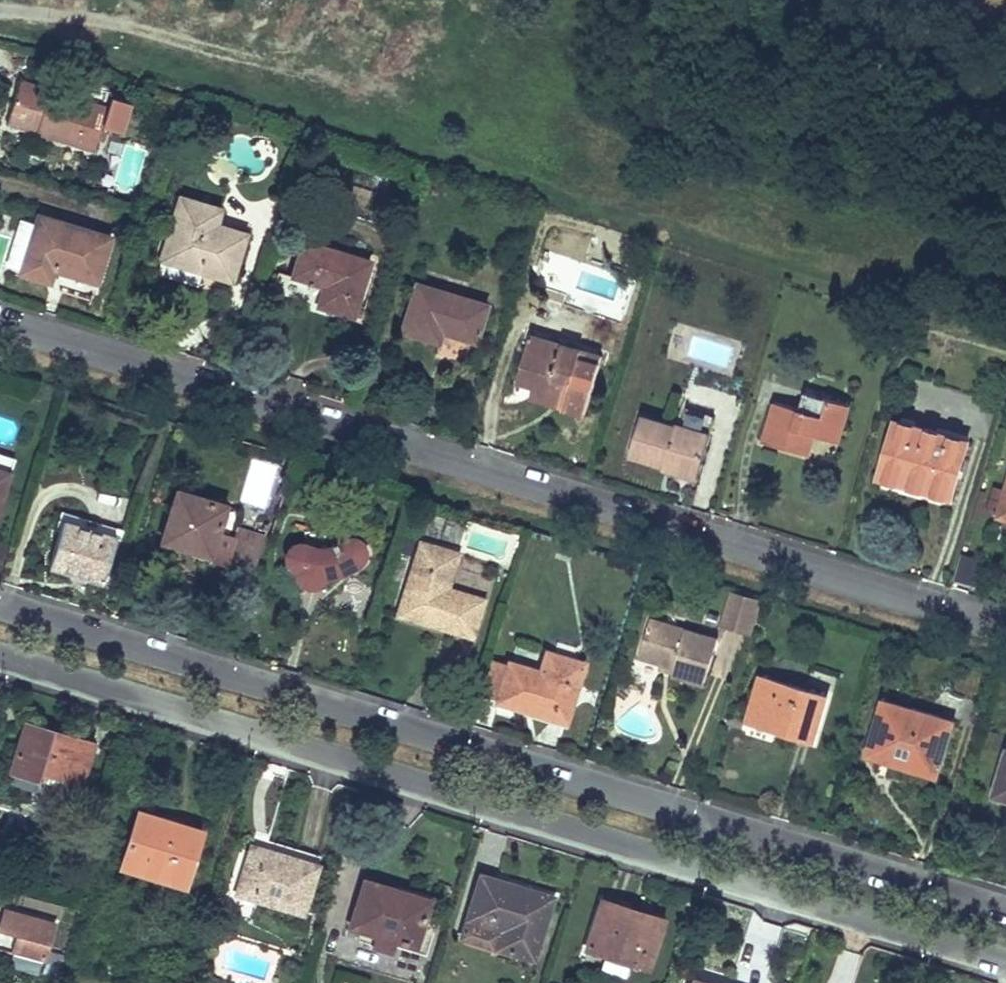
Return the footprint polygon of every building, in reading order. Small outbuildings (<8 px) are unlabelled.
[(49,91),(20,82),(7,123),(95,150),(107,109),(103,108),(88,103),(49,91)] [(221,209),(180,197),(161,259),(232,281),(246,234),(216,225),(221,209)] [(36,224),(26,255),(21,273),(50,282),(54,269),(97,283),(111,238),(38,215),(36,224)] [(13,251),(26,255),(36,224),(22,220),(13,251)] [(354,317),(370,262),(303,242),(293,278),(325,287),(319,307),(354,317)] [(450,329),(448,334),(476,343),(488,305),(416,283),(401,332),(440,343),(443,333),(444,327),(450,329)] [(530,335),(527,345),(545,350),(548,341),(530,335)] [(577,398),(573,411),(585,415),(600,364),(580,358),(582,351),(548,341),(545,350),(527,345),(516,381),(545,389),(577,398)] [(602,357),(582,351),(580,358),(600,364),(602,357)] [(541,402),(573,411),(577,398),(545,389),(541,402)] [(804,433),(813,436),(838,443),(849,406),(805,393),(799,410),(775,403),(763,443),(798,453),(804,433)] [(675,425),(677,425),(710,435),(716,416),(681,405),(675,425)] [(710,435),(677,425),(676,428),(642,417),(631,455),(665,466),(667,458),(676,461),(674,469),(673,471),(697,478),(710,435)] [(922,484),(920,490),(951,499),(968,442),(896,420),(879,478),(912,487),(914,481),(922,484)] [(807,456),(813,436),(804,433),(798,453),(807,456)] [(11,472),(16,458),(0,453),(0,469),(11,472)] [(665,466),(674,469),(676,461),(667,458),(665,466)] [(11,472),(0,469),(0,508),(11,472)] [(912,487),(920,490),(922,484),(914,481),(912,487)] [(263,545),(233,536),(218,531),(226,505),(177,490),(162,541),(209,556),(208,560),(253,573),(263,545)] [(65,513),(62,521),(116,537),(118,529),(65,513)] [(116,537),(62,521),(48,567),(102,583),(116,537)] [(237,526),(233,536),(263,545),(266,535),(237,526)] [(296,544),(290,546),(285,550),(282,555),(283,563),(285,568),(289,571),(293,573),(295,574),(295,579),(297,584),(299,587),(303,589),(307,591),(311,591),(316,588),(319,586),(324,581),(330,579),(340,577),(351,573),(360,567),(364,562),(365,555),(364,549),(361,543),(356,540),(350,538),(343,539),(338,542),(328,547),(321,549),(315,549),(311,548),(306,546),(301,544),(296,544)] [(447,581),(449,582),(458,553),(420,542),(398,615),(473,637),(484,600),(447,589),(444,588),(447,581)] [(984,561),(962,554),(954,580),(976,587),(984,561)] [(723,623),(750,632),(760,600),(733,592),(723,623)] [(674,668),(672,675),(704,685),(718,639),(651,618),(639,658),(662,665),(674,668)] [(533,709),(532,713),(566,723),(584,664),(546,652),(539,673),(508,663),(507,666),(494,662),(487,686),(501,691),(498,698),(533,709)] [(660,672),(672,675),(674,668),(662,665),(660,672)] [(748,721),(813,741),(827,697),(761,677),(748,721)] [(497,702),(532,713),(533,709),(498,698),(501,691),(487,686),(484,696),(498,700),(497,702)] [(915,771),(938,777),(954,721),(883,699),(869,744),(919,759),(915,771)] [(23,729),(11,771),(40,780),(43,771),(81,783),(93,742),(54,730),(51,737),(23,729)] [(993,795),(1005,799),(1005,752),(993,795)] [(172,826),(173,822),(138,811),(124,858),(144,864),(143,869),(187,882),(201,836),(172,826)] [(203,831),(173,822),(172,826),(201,836),(203,831)] [(250,840),(244,858),(254,862),(260,843),(250,840)] [(254,862),(244,858),(233,894),(306,916),(322,862),(260,843),(254,862)] [(185,888),(187,882),(143,869),(144,864),(124,858),(120,868),(185,888)] [(479,869),(458,938),(537,962),(558,893),(479,869)] [(375,936),(397,942),(419,949),(435,896),(363,875),(347,928),(375,936)] [(635,913),(637,906),(601,895),(584,949),(605,956),(630,964),(651,971),(666,923),(635,913)] [(668,916),(637,906),(635,913),(666,923),(668,916)] [(47,946),(54,924),(5,911),(0,928),(0,931),(19,936),(14,955),(43,963),(47,946)] [(393,954),(397,942),(375,936),(372,947),(393,954)] [(66,952),(47,946),(43,963),(61,968),(66,952)] [(626,977),(630,964),(605,956),(601,969),(626,977)] [(693,974),(690,982),(720,982),(693,974)]
